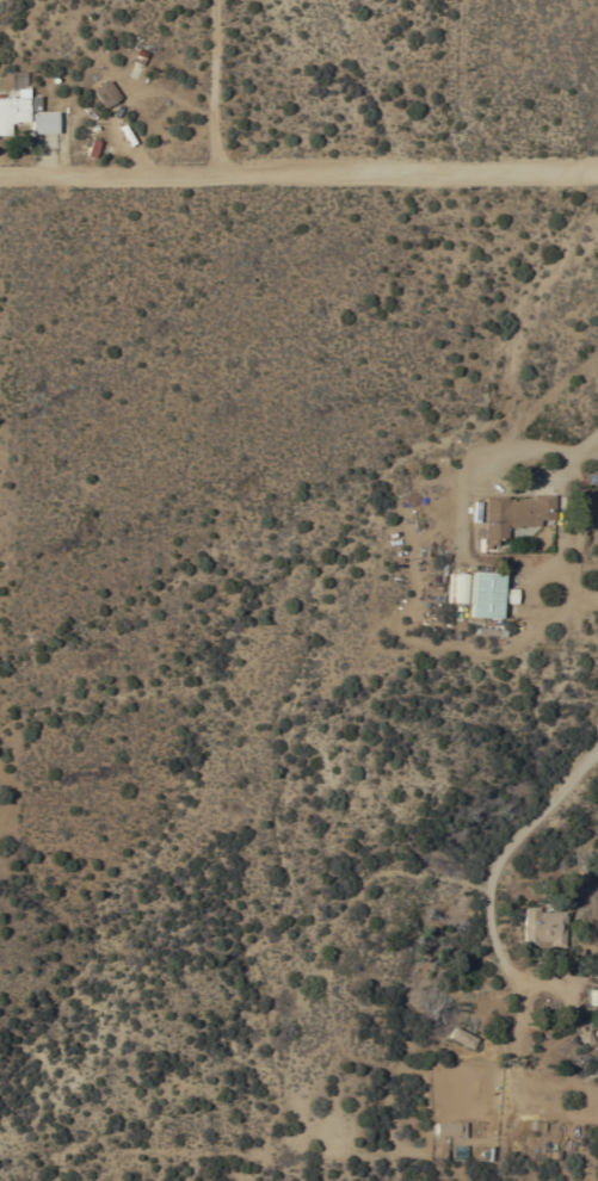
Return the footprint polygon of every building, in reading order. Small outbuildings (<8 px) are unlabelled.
[(8,135),(0,135),(0,93),(2,93),(2,98),(8,98),(8,95),(13,95),(13,98),(17,98),(17,91),(12,91),(11,72),(26,72),(26,85),(30,85),(30,88),(27,88),(29,122),(16,122),(16,123),(11,123),(11,134),(8,134),(8,135)] [(121,98),(105,109),(93,91),(109,80),(121,98)] [(56,112),(57,132),(31,134),(31,113),(56,112)] [(91,138),(92,136),(93,137),(93,136),(98,138),(99,138),(98,141),(100,141),(94,157),(87,155),(90,147),(81,144),(84,136),(91,138)] [(507,496),(507,499),(513,499),(513,501),(534,501),(534,494),(554,494),(554,519),(540,520),(540,526),(522,526),(522,527),(507,527),(507,539),(497,539),(497,545),(491,545),(491,549),(485,549),(485,545),(486,545),(485,496),(507,496)] [(516,589),(516,605),(501,604),(501,618),(471,617),(473,571),(503,574),(503,589),(516,589)] [(449,574),(454,575),(454,574),(466,574),(466,575),(470,575),(469,604),(464,602),(464,605),(454,605),(454,604),(448,604),(449,574)] [(568,911),(568,922),(563,922),(563,946),(550,946),(550,948),(535,948),(535,944),(523,944),(522,907),(536,907),(537,911),(568,911)] [(596,994),(597,994),(597,1010),(596,1007),(587,1007),(587,990),(596,990),(596,994)] [(448,1038),(452,1027),(476,1039),(471,1050),(448,1038)] [(594,1043),(584,1049),(577,1034),(587,1028),(594,1043)] [(523,1119),(544,1123),(543,1131),(536,1130),(522,1129),(523,1119)] [(436,1135),(458,1135),(458,1122),(436,1122),(436,1135)] [(467,1160),(452,1161),(451,1145),(466,1145),(467,1160)]
